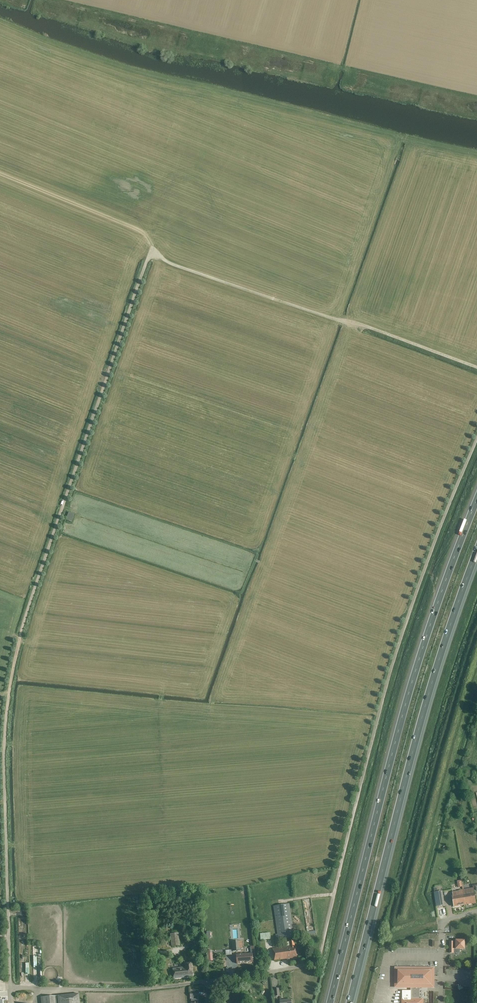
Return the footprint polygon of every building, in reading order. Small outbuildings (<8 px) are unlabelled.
[(66,519),(72,522),(75,514),(69,512),(66,519)] [(463,890),(465,905),(476,903),(475,898),(474,888),(463,890)] [(465,905),(463,890),(459,891),(452,892),(453,896),(452,896),(453,902),(454,907),(465,905)] [(444,905),(442,891),(435,892),(436,906),(444,905)] [(289,904),(274,906),(279,939),(294,937),(289,904)] [(179,941),(178,933),(170,934),(171,942),(179,941)] [(202,944),(200,939),(186,944),(188,948),(190,947),(190,948),(202,944)] [(239,951),(239,950),(241,950),(241,948),(243,948),(242,941),(232,942),(233,952),(239,951)] [(297,957),(295,941),(289,941),(290,946),(273,949),(274,961),(297,957)] [(454,942),(450,942),(450,953),(454,953),(454,949),(465,949),(465,941),(456,941),(456,942),(454,942)] [(253,954),(253,953),(251,954),(236,955),(237,964),(253,962),(253,954)] [(193,976),(191,964),(184,965),(184,967),(173,969),(174,979),(193,976)] [(396,968),(396,987),(411,987),(411,999),(402,999),(402,1002),(423,1002),(423,999),(418,999),(419,987),(431,987),(431,969),(396,968)] [(78,994),(41,997),(41,1002),(80,1002),(79,994),(78,994)]
